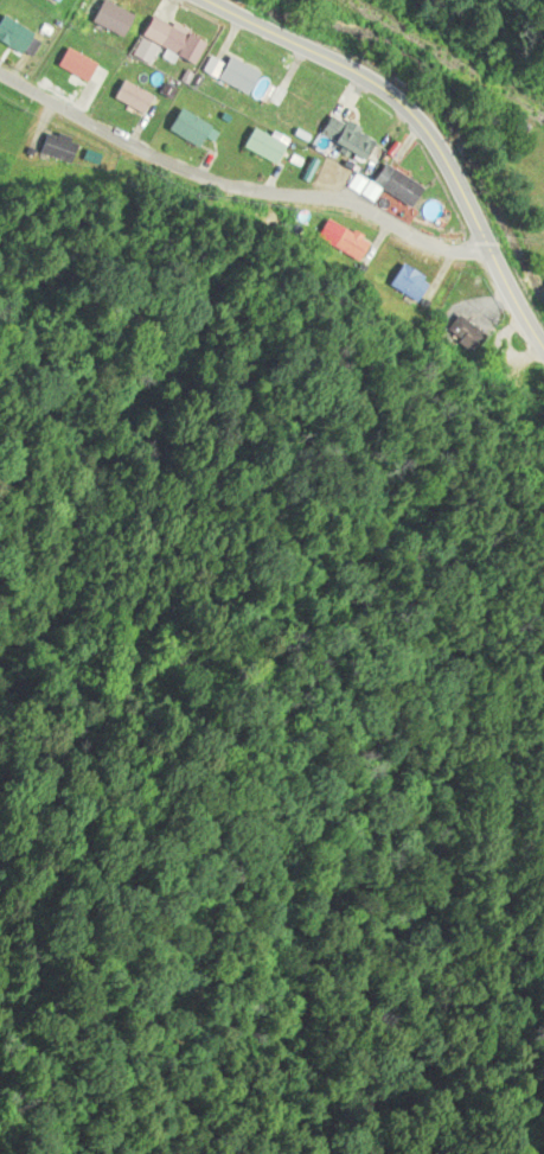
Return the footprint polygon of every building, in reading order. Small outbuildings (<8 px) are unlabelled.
[(129,18),(97,0),(85,22),(116,40),(129,18)] [(201,43),(146,17),(127,57),(146,66),(154,49),(190,66),(201,43)] [(0,20),(0,47),(19,54),(28,31),(0,20)] [(83,85),(93,66),(61,49),(51,68),(83,85)] [(254,73),(224,56),(211,79),(242,96),(254,73)] [(107,100),(139,116),(148,97),(116,81),(107,100)] [(161,131),(194,149),(205,127),(173,110),(161,131)] [(355,163),(369,141),(328,115),(314,138),(355,163)] [(237,148),(270,166),(281,148),(248,129),(237,148)] [(62,135),(45,142),(49,154),(66,147),(62,135)] [(369,204),(377,192),(404,209),(417,189),(381,165),(360,198),(369,204)] [(353,261),(363,245),(342,230),(331,246),(353,261)] [(428,286),(398,266),(385,285),(415,305),(428,286)] [(468,344),(476,331),(455,318),(447,331),(468,344)]
